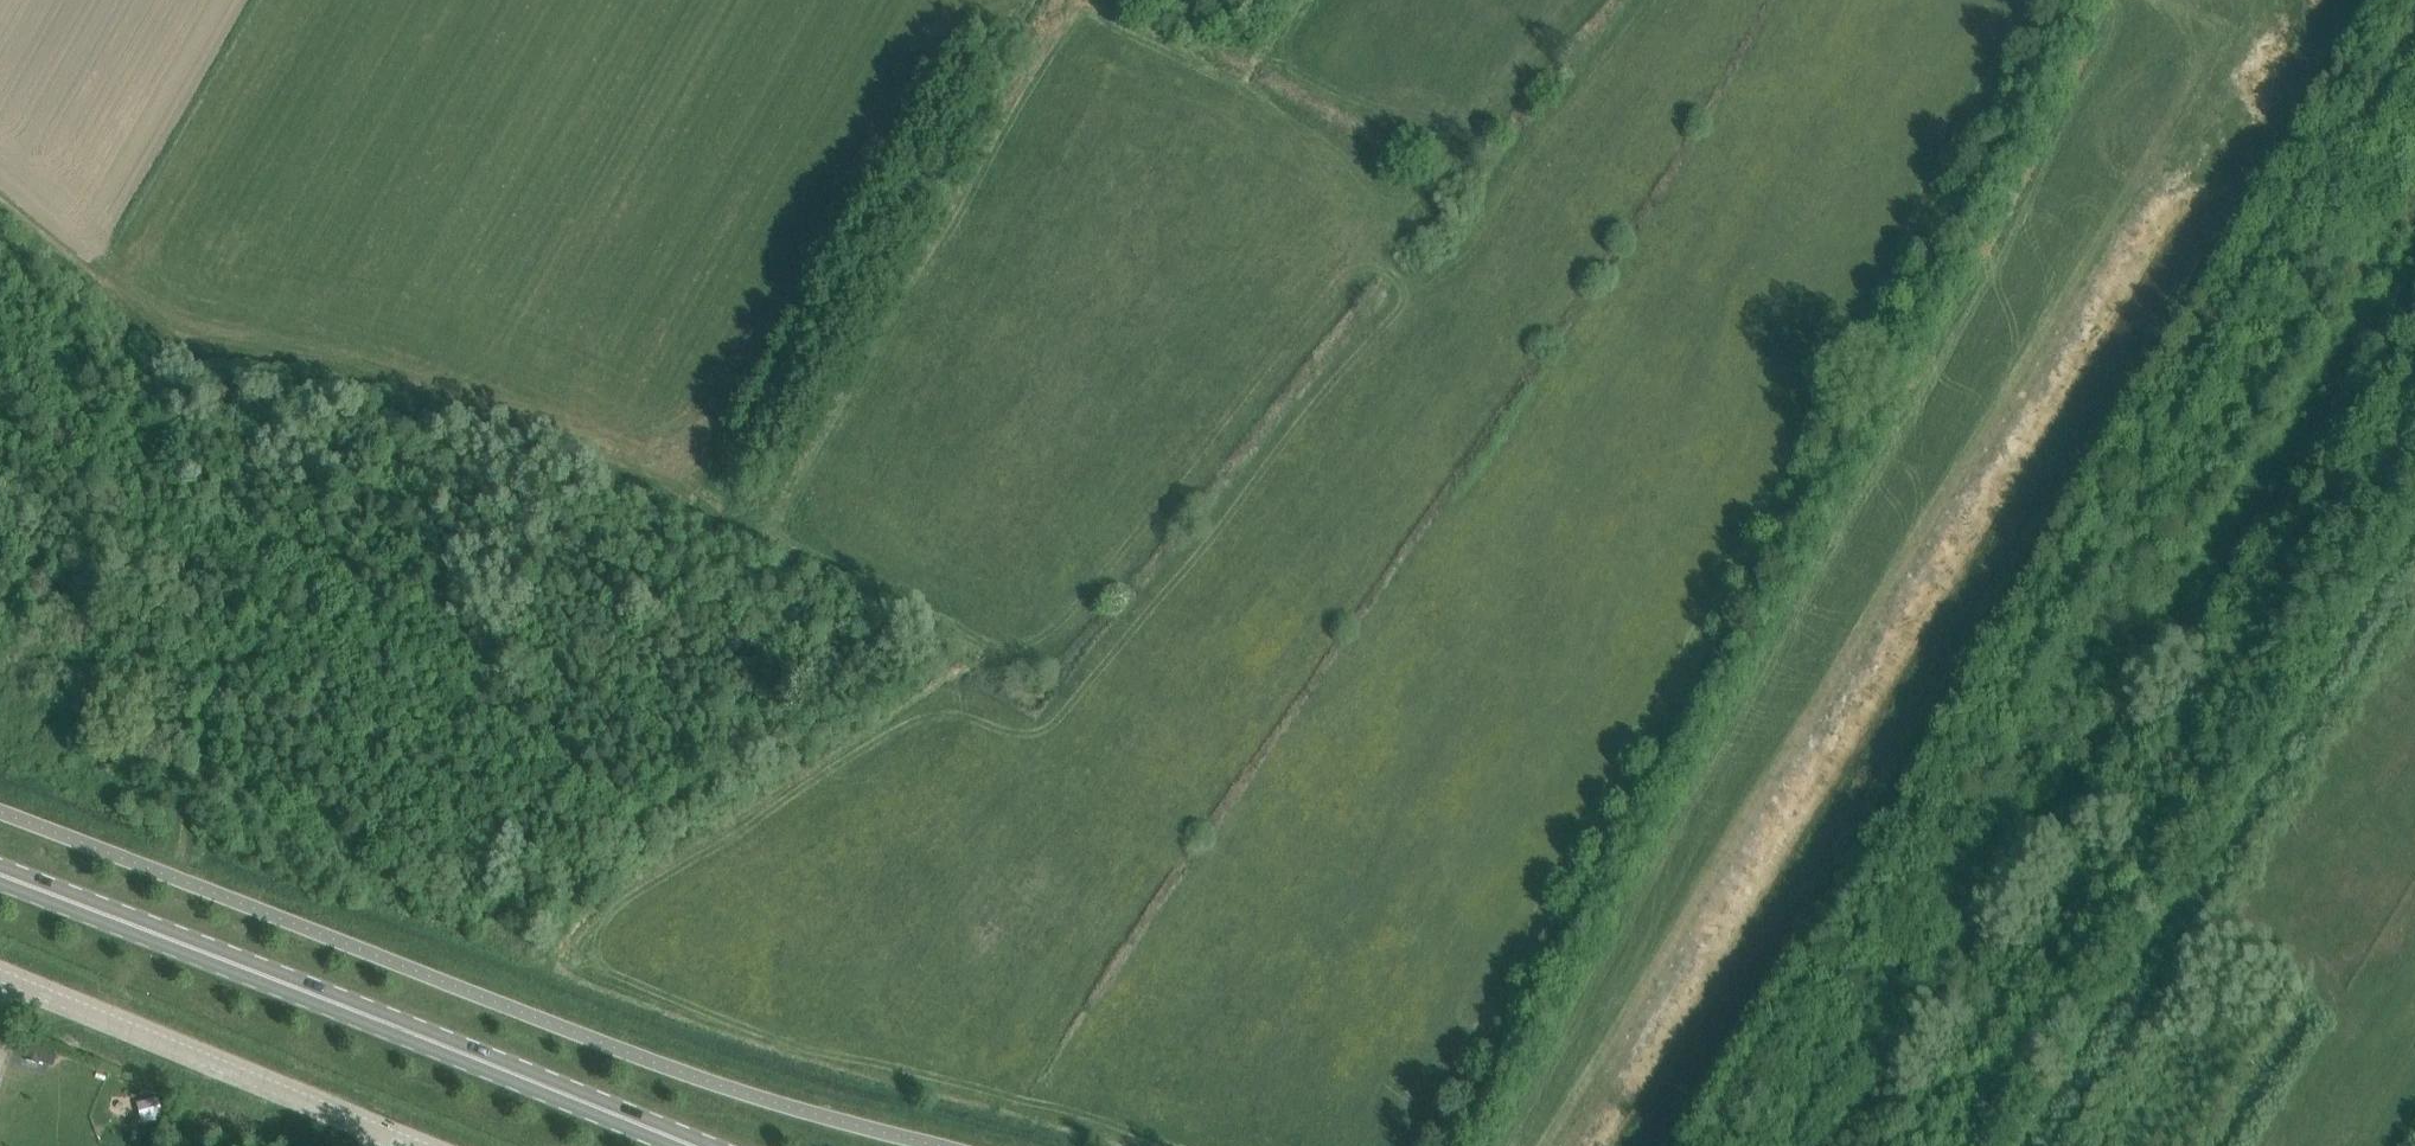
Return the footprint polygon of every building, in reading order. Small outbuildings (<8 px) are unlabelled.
[(23,1042),(19,1053),(27,1056),(25,1059),(37,1064),(39,1061),(52,1066),(56,1054),(23,1042)] [(157,1098),(137,1103),(140,1115),(160,1109),(157,1098)]
